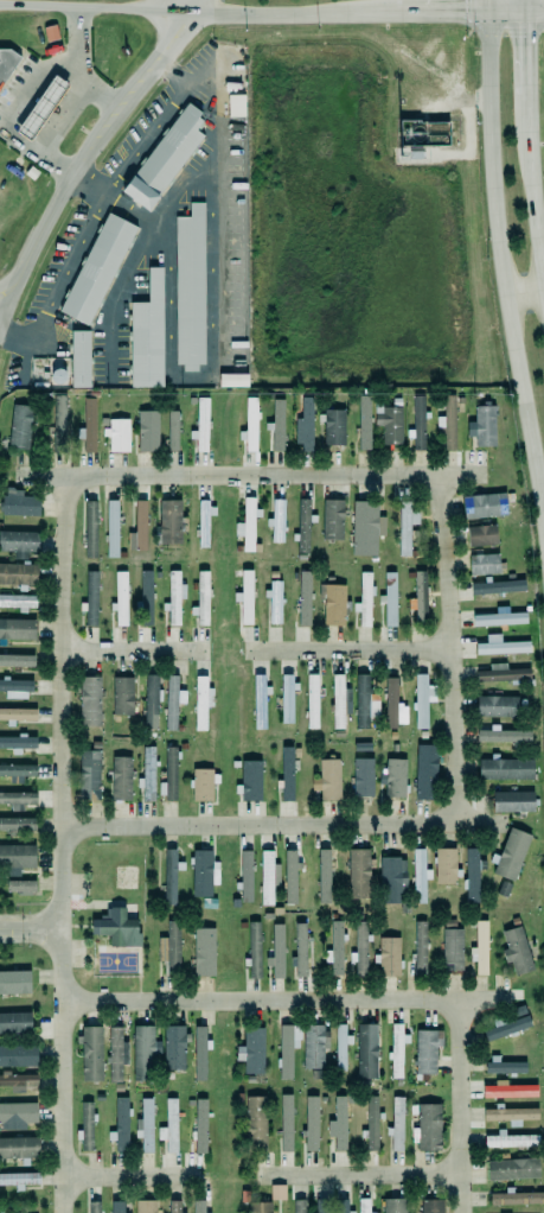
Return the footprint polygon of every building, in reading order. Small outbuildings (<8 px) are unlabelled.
[(48,47),(60,44),(57,30),(45,33),(48,47)] [(69,86),(55,76),(15,130),(30,140),(69,86)] [(244,86),(227,87),(228,117),(245,117),(244,86)] [(203,135),(194,130),(205,115),(186,102),(122,193),(148,212),(203,135)] [(203,203),(189,203),(190,217),(175,217),(177,369),(205,369),(203,203)] [(107,211),(135,226),(85,323),(57,309),(107,211)] [(146,266),(146,301),(129,301),(129,386),(161,386),(161,266),(146,266)] [(69,329),(70,386),(88,386),(88,329),(69,329)] [(219,387),(248,387),(248,374),(219,374),(219,387)] [(68,395),(54,395),(52,452),(66,453),(68,395)] [(300,395),(300,417),(294,417),(294,443),(300,443),(300,450),(311,450),(311,395),(300,395)] [(369,396),(358,396),(359,450),(371,450),(369,396)] [(424,396),(413,396),(414,451),(425,450),(424,396)] [(437,437),(444,437),(445,451),(456,450),(455,396),(444,396),(444,417),(437,417),(437,437)] [(257,451),(257,397),(246,398),(246,432),(240,432),(240,440),(246,440),(246,451),(257,451)] [(96,452),(95,398),(84,398),(84,452),(96,452)] [(196,452),(207,452),(208,398),(198,398),(196,452)] [(284,400),(273,399),(273,427),(271,427),(271,451),(283,451),(284,400)] [(30,447),(31,405),(11,405),(9,446),(30,447)] [(401,406),(375,407),(375,426),(382,426),(382,444),(402,444),(401,406)] [(475,446),(495,446),(495,406),(475,406),(475,422),(467,422),(467,437),(475,437),(475,446)] [(324,445),(345,445),(344,410),(324,410),(324,445)] [(138,452),(159,451),(158,411),(138,411),(138,452)] [(178,450),(178,411),(167,411),(168,451),(178,450)] [(129,452),(129,419),(109,419),(109,432),(110,452),(129,452)] [(13,494),(0,493),(0,500),(0,509),(0,513),(38,514),(38,496),(20,495),(20,488),(13,488),(13,494)] [(461,495),(504,490),(506,513),(462,517),(461,495)] [(242,496),(242,521),(233,521),(233,534),(242,535),(241,545),(233,545),(233,551),(252,551),(254,515),(260,515),(260,508),(254,508),(254,496),(242,496)] [(134,498),(134,532),(127,532),(128,541),(134,541),(134,550),(145,550),(145,498),(134,498)] [(159,498),(159,523),(158,523),(158,544),(181,542),(180,498),(159,498)] [(271,498),(271,517),(265,517),(264,525),(270,525),(270,541),(282,541),(282,529),(284,529),(284,526),(282,526),(282,498),(271,498)] [(310,499),(299,499),(298,553),(308,554),(310,499)] [(84,557),(95,557),(95,500),(84,500),(84,557)] [(322,540),(343,541),(344,500),(323,500),(322,540)] [(118,501),(107,501),(106,557),(118,557),(118,501)] [(377,556),(377,536),(385,536),(385,517),(378,517),(378,502),(353,501),(352,555),(377,556)] [(399,502),(400,556),(411,556),(410,525),(419,525),(419,513),(410,513),(410,502),(399,502)] [(198,548),(208,548),(209,516),(215,516),(215,503),(199,503),(198,548)] [(467,527),(468,546),(497,545),(496,525),(467,527)] [(39,532),(0,531),(0,550),(14,551),(14,559),(27,560),(27,552),(38,553),(39,532)] [(498,554),(469,555),(470,575),(499,574),(498,554)] [(0,564),(0,585),(37,586),(38,565),(0,564)] [(114,570),(126,570),(126,624),(115,624),(114,570)] [(167,570),(178,570),(178,624),(167,624),(167,570)] [(252,570),(241,570),(241,593),(234,593),(234,602),(241,602),(241,625),(253,624),(252,570)] [(98,571),(87,571),(85,626),(97,626),(98,571)] [(152,571),(141,571),(141,626),(152,626),(152,571)] [(208,571),(197,572),(198,626),(209,625),(208,571)] [(298,626),(310,627),(311,572),(300,571),(298,626)] [(415,599),(408,599),(408,611),(415,610),(416,626),(428,625),(426,571),(414,572),(415,599)] [(372,573),(360,573),(360,603),(353,603),(353,612),(359,612),(359,627),(371,627),(372,573)] [(396,627),(396,573),(383,573),(383,603),(385,603),(385,627),(396,627)] [(281,623),(280,581),(270,582),(270,591),(267,591),(268,624),(281,623)] [(471,582),(471,594),(526,592),(525,581),(471,582)] [(323,626),(344,626),(345,585),(320,585),(319,596),(324,596),(323,626)] [(17,606),(17,611),(25,611),(26,606),(34,606),(34,595),(0,593),(0,606),(17,606)] [(472,615),(473,626),(527,624),(526,612),(509,613),(509,607),(496,608),(496,614),(472,615)] [(34,639),(34,618),(0,618),(0,638),(34,639)] [(486,634),(486,643),(475,644),(476,655),(530,653),(530,641),(500,642),(500,634),(486,634)] [(32,666),(0,665),(0,653),(32,654),(32,666)] [(506,663),(489,664),(489,670),(476,671),(476,682),(530,680),(530,668),(507,669),(506,663)] [(354,672),(354,729),(367,728),(367,719),(378,719),(377,696),(375,693),(370,693),(370,687),(367,687),(367,672),(354,672)] [(252,673),(263,673),(264,728),(254,728),(252,673)] [(280,673),(290,673),(292,723),(281,723),(280,673)] [(305,673),(316,673),(316,728),(306,728),(305,673)] [(157,729),(159,675),(146,674),(144,729),(157,729)] [(416,729),(429,729),(429,688),(427,688),(427,674),(415,675),(416,729)] [(344,689),(344,675),(333,675),(332,729),(344,729),(344,714),(350,715),(351,689),(344,689)] [(178,691),(179,676),(167,676),(166,730),(177,731),(177,703),(186,704),(186,691),(178,691)] [(101,678),(81,677),(79,726),(99,727),(101,678)] [(195,729),(206,729),(206,707),(213,707),(213,688),(207,688),(207,677),(196,677),(195,729)] [(31,691),(0,690),(0,678),(32,679),(31,691)] [(113,715),(133,715),(132,678),(112,678),(113,715)] [(397,678),(386,678),(386,726),(406,726),(407,705),(397,705),(397,678)] [(518,697),(477,696),(477,717),(518,717),(518,697)] [(0,709),(0,720),(36,721),(36,709),(0,709)] [(476,742),(531,743),(531,730),(490,729),(490,731),(477,731),(476,742)] [(34,748),(36,735),(0,735),(0,747),(34,748)] [(414,798),(416,743),(436,743),(434,798),(414,798)] [(154,801),(156,747),(144,747),(142,801),(154,801)] [(177,801),(176,747),(165,747),(166,801),(177,801)] [(293,801),(294,747),(282,747),(281,800),(293,801)] [(78,749),(98,749),(97,799),(77,798),(78,749)] [(110,799),(129,799),(130,756),(110,756),(110,799)] [(373,797),(374,758),(354,758),(354,797),(373,797)] [(534,779),(533,758),(491,759),(479,760),(479,781),(534,779)] [(319,760),(320,778),(312,778),(312,790),(320,790),(321,800),(341,800),(340,759),(319,760)] [(405,798),(406,760),(386,759),(385,772),(383,772),(382,797),(405,798)] [(261,801),(262,761),(241,761),(241,801),(261,801)] [(0,765),(0,776),(36,776),(36,764),(0,765)] [(193,801),(215,801),(214,769),(192,769),(193,801)] [(492,790),(492,811),(532,811),(532,790),(492,790)] [(9,802),(9,809),(21,809),(21,802),(34,802),(34,792),(0,791),(0,802),(9,802)] [(34,828),(0,828),(0,817),(34,817),(34,828)] [(531,836),(510,828),(493,874),(514,882),(531,836)] [(33,866),(33,844),(0,844),(0,866),(33,866)] [(164,847),(162,904),(174,904),(175,869),(183,869),(183,860),(174,860),(174,847),(164,847)] [(347,847),(367,847),(367,897),(347,897),(347,847)] [(411,847),(423,847),(424,903),(412,903),(411,847)] [(455,848),(435,849),(436,884),(456,884),(455,848)] [(192,849),(191,895),(211,895),(211,869),(217,869),(217,860),(210,860),(210,849),(192,849)] [(260,849),(271,849),(271,862),(277,863),(277,884),(271,884),(271,903),(260,904),(260,849)] [(283,849),(283,903),(295,903),(295,869),(300,869),(300,862),(294,863),(294,849),(283,849)] [(319,904),(331,903),(330,850),(318,850),(319,904)] [(252,851),(241,851),(240,902),(251,902),(252,851)] [(378,855),(378,902),(399,902),(399,912),(409,912),(409,901),(399,900),(399,893),(404,893),(404,858),(398,858),(398,855),(378,855)] [(35,880),(6,881),(6,894),(36,893),(35,880)] [(507,898),(511,885),(501,882),(498,895),(507,898)] [(139,947),(139,920),(126,920),(126,908),(106,908),(106,917),(91,918),(91,935),(110,935),(110,947),(139,947)] [(329,920),(340,920),(340,973),(329,973),(329,920)] [(474,920),(486,920),(486,973),(474,973),(474,920)] [(180,975),(179,921),(166,921),(167,938),(158,938),(159,962),(167,961),(167,975),(180,975)] [(248,978),(260,977),(258,921),(248,921),(248,958),(241,958),(241,965),(248,964),(248,978)] [(366,922),(355,922),(356,976),(367,976),(366,922)] [(426,976),(427,922),(415,922),(414,975),(426,976)] [(295,977),(307,977),(306,923),(293,924),(295,967),(295,977)] [(284,925),(271,924),(270,966),(272,966),(272,978),(283,979),(284,925)] [(501,932),(507,949),(501,951),(505,963),(511,962),(515,976),(534,970),(520,926),(501,932)] [(193,976),(214,976),(215,928),(194,928),(193,976)] [(463,929),(443,929),(443,972),(463,971),(463,929)] [(379,976),(399,977),(400,938),(378,937),(377,964),(379,964),(379,976)] [(28,991),(28,969),(0,970),(0,993),(28,991)] [(485,1040),(531,1028),(526,1007),(491,1017),(494,1028),(483,1031),(485,1040)] [(30,1031),(30,1011),(0,1012),(0,1032),(30,1031)] [(300,1024),(279,1023),(279,1058),(275,1058),(275,1066),(279,1067),(279,1078),(290,1078),(290,1047),(297,1047),(297,1039),(300,1039),(300,1024)] [(334,1023),(334,1071),(344,1071),(345,1043),(351,1043),(351,1035),(345,1035),(345,1023),(334,1023)] [(303,1024),(301,1067),(322,1067),(322,1048),(328,1048),(328,1030),(322,1030),(322,1024),(303,1024)] [(358,1079),(378,1079),(376,1024),(357,1024),(358,1079)] [(403,1043),(405,1043),(406,1025),(392,1024),(391,1078),(402,1078),(403,1043)] [(243,1025),(262,1025),(262,1072),(243,1072),(243,1025)] [(128,1042),(122,1042),(122,1026),(108,1027),(109,1083),(122,1083),(122,1065),(128,1065),(128,1042)] [(133,1082),(155,1081),(155,1054),(161,1054),(161,1041),(154,1041),(154,1026),(133,1026),(133,1082)] [(164,1070),(185,1070),(184,1026),(163,1026),(164,1070)] [(203,1081),(205,1027),(193,1026),(192,1080),(203,1081)] [(102,1081),(102,1027),(82,1027),(82,1036),(80,1036),(81,1081),(102,1081)] [(415,1029),(415,1060),(411,1060),(411,1063),(415,1063),(414,1073),(435,1073),(435,1044),(437,1046),(437,1048),(440,1048),(440,1046),(441,1046),(441,1029),(415,1029)] [(36,1045),(0,1046),(0,1067),(37,1066),(36,1045)] [(487,1074),(526,1074),(526,1062),(499,1063),(499,1056),(487,1056),(487,1074)] [(311,1069),(320,1068),(321,1078),(311,1078),(311,1069)] [(36,1085),(36,1073),(0,1074),(0,1086),(36,1085)] [(483,1098),(537,1097),(537,1085),(506,1085),(506,1080),(494,1080),(494,1086),(483,1086),(483,1098)] [(244,1095),(245,1151),(265,1150),(264,1095),(244,1095)] [(291,1095),(279,1095),(282,1152),(293,1152),(291,1095)] [(345,1096),(335,1097),(336,1150),(346,1150),(345,1096)] [(367,1096),(366,1151),(378,1151),(379,1097),(367,1096)] [(318,1097),(305,1097),(305,1151),(318,1151),(318,1097)] [(391,1151),(402,1151),(404,1097),(391,1097),(390,1136),(391,1136),(391,1151)] [(115,1132),(108,1132),(108,1141),(116,1141),(115,1152),(128,1152),(129,1098),(115,1098),(115,1132)] [(140,1098),(140,1129),(134,1129),(134,1137),(140,1137),(140,1151),(151,1151),(151,1098),(140,1098)] [(165,1098),(165,1151),(175,1151),(175,1098),(165,1098)] [(207,1099),(196,1099),(195,1153),(205,1153),(207,1099)] [(24,1129),(24,1122),(36,1120),(36,1101),(0,1102),(0,1129),(24,1129)] [(94,1102),(82,1102),(81,1151),(93,1151),(94,1102)] [(441,1104),(418,1104),(418,1128),(414,1128),(414,1151),(441,1151),(441,1104)] [(538,1109),(483,1109),(484,1121),(509,1120),(509,1127),(520,1127),(520,1120),(538,1120),(538,1109)] [(484,1135),(484,1147),(537,1144),(537,1133),(504,1133),(504,1128),(497,1128),(497,1133),(484,1135)] [(38,1156),(37,1136),(0,1137),(0,1157),(38,1156)] [(487,1180),(539,1179),(539,1159),(487,1160),(487,1180)] [(15,1187),(40,1186),(40,1173),(0,1174),(0,1185),(15,1185),(15,1187)] [(286,1185),(271,1185),(271,1200),(285,1200),(286,1185)] [(489,1193),(490,1205),(543,1204),(543,1191),(505,1192),(505,1193),(489,1193)] [(406,1198),(383,1199),(383,1212),(406,1212),(406,1198)] [(203,1199),(203,1212),(192,1212),(192,1199),(203,1199)] [(348,1211),(348,1199),(337,1199),(337,1212),(350,1212),(350,1211),(348,1211)] [(375,1212),(369,1212),(369,1199),(359,1199),(359,1212),(375,1212)] [(442,1199),(420,1199),(420,1212),(442,1212),(442,1199)] [(293,1200),(293,1212),(305,1212),(304,1200),(293,1200)] [(101,1201),(88,1201),(88,1212),(101,1212),(101,1201)] [(123,1201),(110,1202),(111,1212),(124,1212),(123,1201)] [(156,1201),(136,1201),(136,1212),(156,1212),(156,1201)] [(180,1201),(169,1201),(169,1212),(180,1212),(180,1201)] [(271,1202),(248,1203),(249,1212),(271,1212),(271,1202)]
